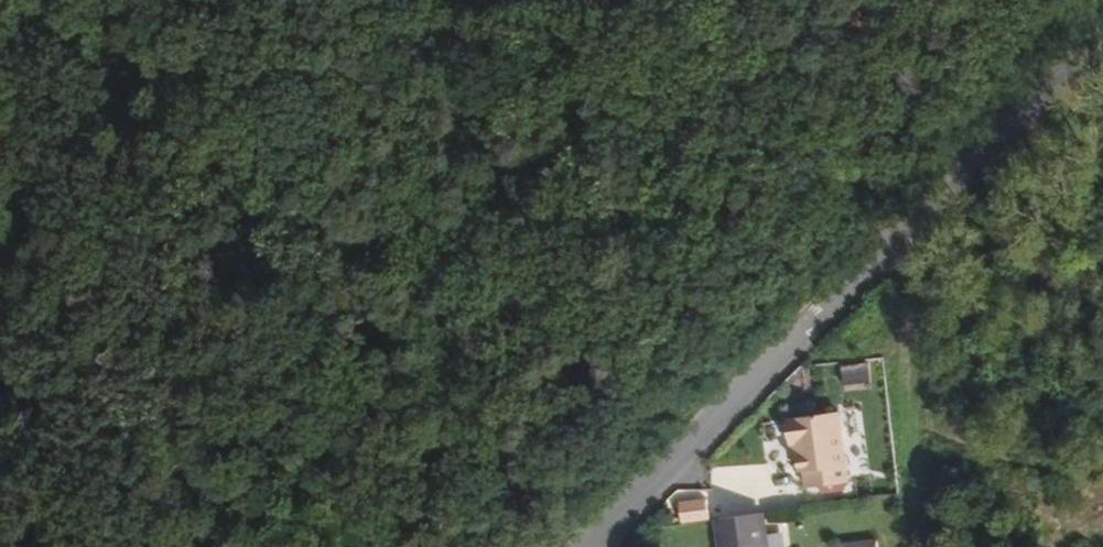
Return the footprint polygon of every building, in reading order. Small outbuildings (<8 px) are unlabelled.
[(852,485),(842,414),(790,421),(793,446),(795,446),(800,446),(801,457),(802,475),(807,474),(809,490),(852,485)] [(765,516),(720,522),(723,546),(770,546),(765,516)]
